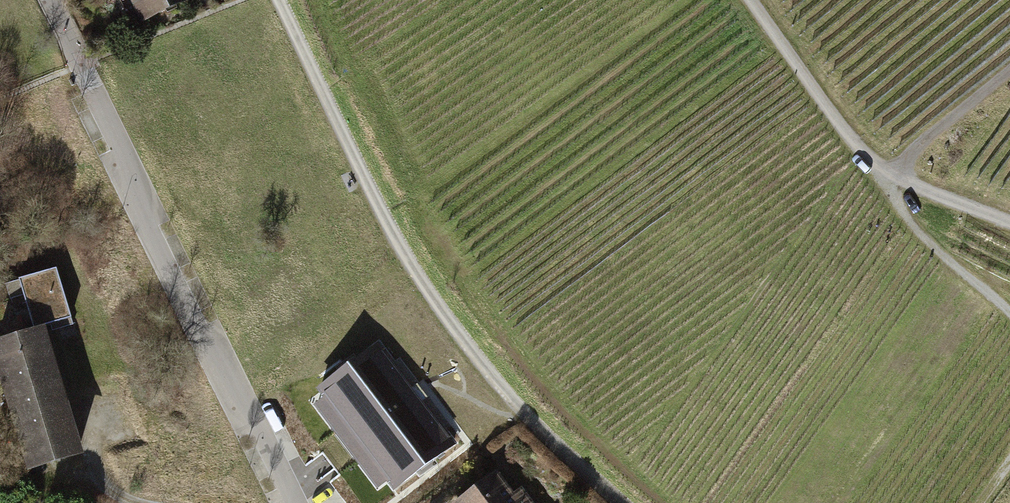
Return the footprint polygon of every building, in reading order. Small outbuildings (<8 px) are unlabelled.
[(150,31),(207,5),(205,0),(136,0),(150,31)] [(19,278),(34,326),(70,315),(56,268),(19,278)] [(0,338),(0,392),(25,471),(82,453),(42,325),(0,338)] [(377,339),(316,387),(397,489),(457,441),(377,339)] [(502,476),(467,502),(523,502),(502,476)]
